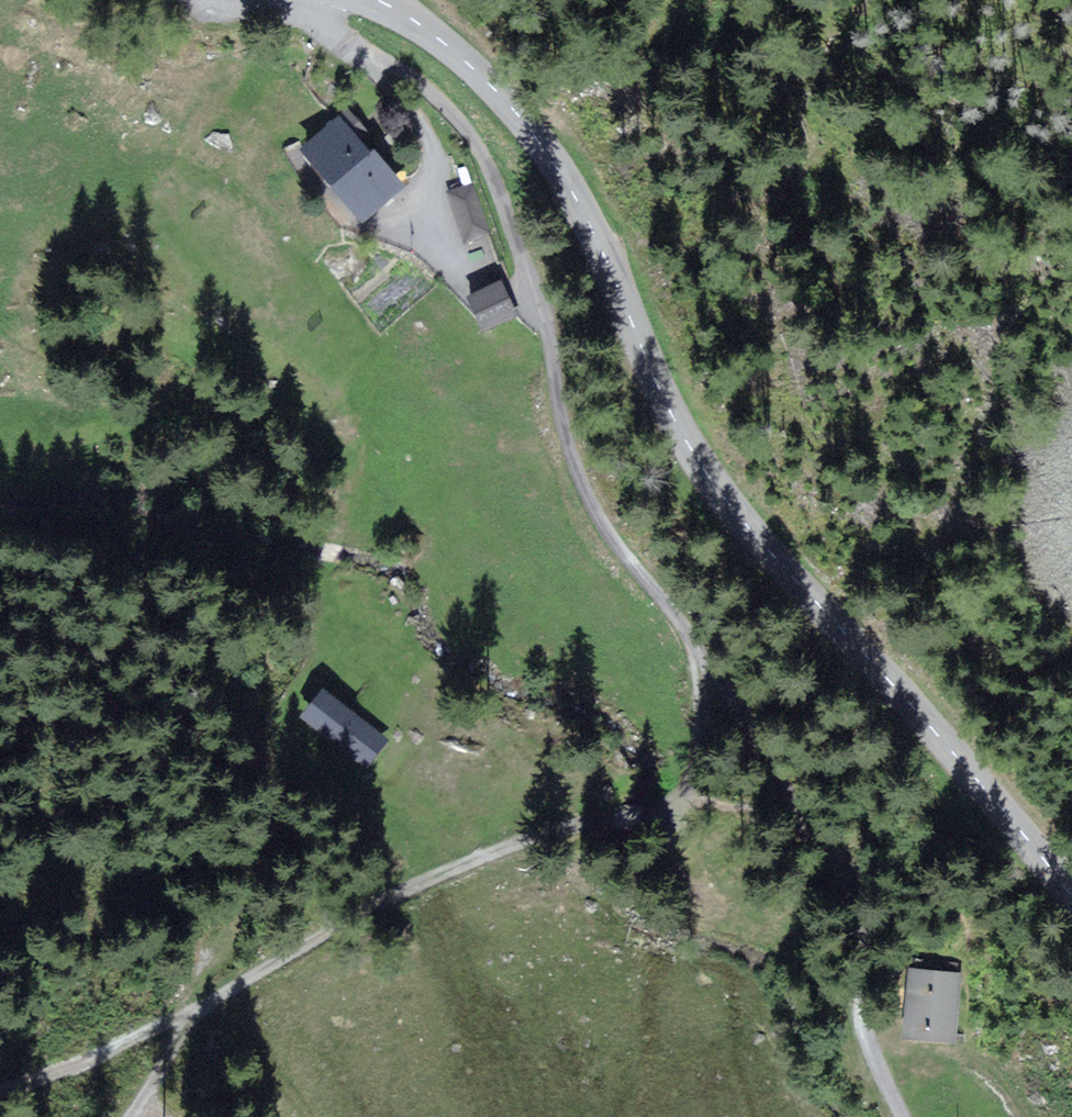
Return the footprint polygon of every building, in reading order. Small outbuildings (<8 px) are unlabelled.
[(369,131),(350,108),(300,148),(359,219),(400,184),(361,137),(369,131)] [(488,234),(473,183),(449,190),(464,241),(488,234)] [(514,314),(500,284),(471,298),(485,328),(514,314)] [(324,691),(323,693),(304,716),(368,765),(387,740),(324,691)] [(960,973),(911,968),(905,1035),(954,1039),(960,973)]
